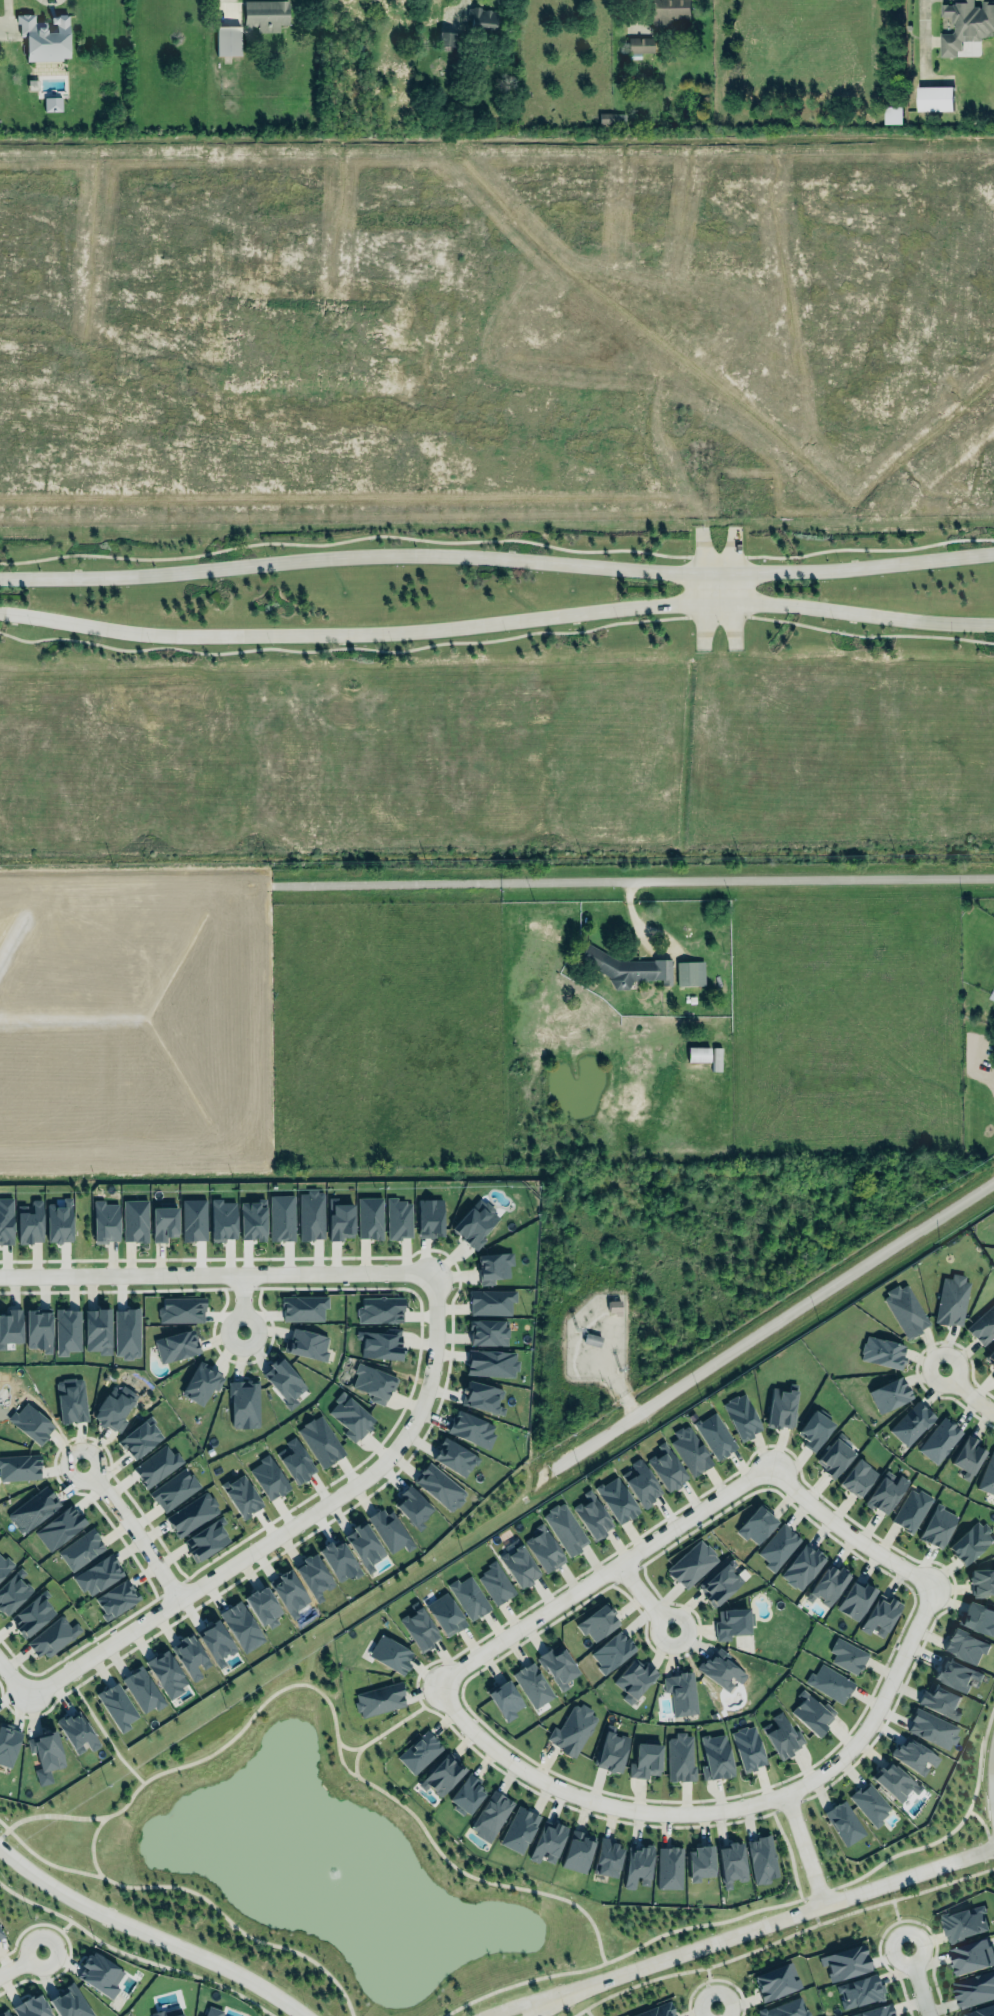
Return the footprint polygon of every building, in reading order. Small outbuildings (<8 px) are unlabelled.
[(241,31),(242,0),(286,0),(286,32),(241,31)] [(690,0),(651,0),(651,25),(671,25),(671,19),(690,19),(690,0)] [(982,7),(982,0),(993,0),(993,4),(993,30),(993,35),(987,35),(987,36),(980,36),(980,40),(973,40),(973,41),(965,41),(965,40),(961,40),(961,50),(956,50),(956,56),(939,56),(939,33),(952,33),(954,31),(953,22),(951,22),(951,16),(941,16),(940,3),(947,3),(947,4),(952,4),(952,3),(955,3),(955,1),(963,1),(963,0),(973,0),(974,6),(979,6),(979,7),(982,7)] [(494,9),(467,8),(466,28),(494,29),(494,9)] [(25,60),(68,57),(67,13),(48,14),(49,21),(33,21),(33,12),(14,13),(16,39),(23,39),(25,60)] [(240,56),(239,26),(216,26),(216,56),(240,56)] [(438,45),(453,46),(454,32),(438,32),(438,45)] [(652,38),(627,38),(626,56),(639,56),(639,52),(652,52),(652,38)] [(953,110),(953,86),(917,86),(917,111),(953,110)] [(60,97),(43,97),(44,111),(61,111),(60,97)] [(902,124),(902,106),(885,106),(885,124),(902,124)] [(669,958),(670,985),(658,985),(658,980),(633,981),(629,989),(613,989),(606,977),(577,957),(581,947),(586,940),(615,960),(652,959),(661,956),(669,958)] [(700,960),(685,960),(675,961),(675,986),(701,985),(702,961),(700,960)] [(709,1061),(708,1047),(687,1047),(687,1061),(709,1061)] [(298,1190),(299,1240),(323,1239),(323,1190),(298,1190)] [(268,1195),(292,1194),(292,1241),(268,1241),(268,1195)] [(178,1243),(205,1243),(205,1196),(178,1196),(178,1243)] [(11,1244),(0,1244),(0,1197),(10,1197),(11,1244)] [(326,1197),(326,1240),(341,1240),(341,1235),(351,1235),(351,1232),(352,1232),(352,1202),(338,1202),(338,1197),(326,1197)] [(382,1197),(358,1197),(358,1239),(382,1239),(382,1197)] [(417,1198),(416,1234),(441,1234),(441,1199),(432,1199),(427,1197),(422,1199),(417,1198)] [(481,1235),(500,1217),(481,1197),(450,1226),(474,1251),(485,1240),(481,1235)] [(70,1198),(62,1198),(62,1204),(46,1205),(46,1243),(71,1242),(70,1198)] [(91,1199),(104,1198),(104,1202),(116,1202),(117,1240),(93,1240),(91,1199)] [(16,1205),(17,1243),(42,1243),(41,1199),(30,1200),(30,1205),(16,1205)] [(122,1199),(146,1199),(145,1241),(121,1241),(122,1199)] [(209,1199),(221,1199),(221,1203),(234,1203),(234,1235),(209,1235),(209,1199)] [(411,1238),(411,1200),(387,1199),(386,1238),(411,1238)] [(265,1203),(240,1203),(239,1240),(265,1240),(265,1203)] [(150,1204),(176,1204),(176,1236),(165,1236),(165,1243),(149,1242),(150,1204)] [(477,1277),(507,1277),(507,1265),(511,1264),(511,1251),(477,1252),(477,1277)] [(941,1277),(935,1323),(962,1326),(969,1276),(951,1273),(950,1278),(941,1277)] [(896,1284),(898,1287),(904,1284),(906,1284),(929,1322),(919,1328),(920,1330),(906,1338),(882,1299),(883,1296),(887,1294),(885,1290),(896,1284)] [(467,1289),(514,1289),(514,1301),(509,1301),(509,1314),(467,1313),(467,1289)] [(279,1320),(321,1319),(321,1307),(327,1306),(327,1294),(279,1295),(279,1320)] [(162,1298),(162,1307),(158,1307),(158,1322),(204,1322),(204,1298),(162,1298)] [(359,1322),(403,1322),(402,1298),(358,1299),(359,1322)] [(608,1300),(608,1314),(620,1314),(620,1301),(608,1300)] [(993,1335),(993,1302),(967,1327),(983,1345),(993,1335)] [(4,1350),(0,1350),(0,1309),(6,1309),(5,1306),(21,1305),(22,1342),(4,1343),(4,1350)] [(82,1306),(84,1350),(97,1350),(98,1354),(110,1354),(109,1305),(82,1306)] [(112,1305),(138,1305),(139,1358),(132,1358),(132,1361),(119,1361),(119,1357),(112,1357),(112,1305)] [(54,1307),(54,1355),(66,1356),(65,1351),(80,1351),(78,1307),(54,1307)] [(25,1309),(26,1348),(42,1348),(42,1353),(51,1353),(51,1309),(25,1309)] [(467,1342),(506,1344),(507,1317),(466,1316),(466,1336),(467,1342)] [(150,1337),(191,1326),(199,1353),(158,1365),(150,1337)] [(325,1360),(329,1336),(289,1328),(285,1353),(325,1360)] [(400,1359),(401,1332),(356,1331),(356,1339),(361,1339),(361,1358),(400,1359)] [(899,1371),(906,1346),(866,1334),(859,1359),(899,1371)] [(982,1357),(993,1367),(993,1366),(993,1344),(982,1357)] [(463,1373),(513,1377),(513,1370),(516,1370),(517,1360),(514,1360),(513,1352),(512,1350),(466,1346),(463,1373)] [(306,1388),(281,1356),(261,1372),(285,1403),(306,1388)] [(180,1395),(202,1406),(211,1389),(216,1392),(225,1376),(198,1361),(180,1395)] [(395,1377),(358,1362),(353,1372),(356,1374),(351,1387),(371,1395),(369,1400),(383,1406),(395,1377)] [(868,1391),(879,1414),(912,1398),(901,1375),(868,1391)] [(53,1378),(58,1421),(86,1420),(81,1376),(53,1378)] [(230,1426),(243,1428),(258,1428),(257,1378),(225,1380),(228,1423),(230,1426)] [(118,1432),(125,1420),(122,1418),(124,1416),(121,1415),(127,1405),(130,1406),(138,1394),(135,1393),(136,1391),(119,1380),(116,1385),(111,1382),(93,1408),(95,1409),(91,1416),(95,1418),(93,1420),(103,1427),(104,1425),(111,1430),(114,1429),(118,1432)] [(503,1414),(504,1407),(498,1405),(501,1387),(466,1381),(462,1407),(503,1414)] [(324,1413),(333,1402),(329,1399),(340,1386),(377,1417),(353,1446),(335,1431),(339,1426),(324,1413)] [(765,1427),(780,1430),(780,1426),(792,1428),(798,1391),(771,1387),(765,1427)] [(721,1403),(727,1400),(726,1399),(735,1394),(736,1396),(743,1393),(760,1427),(751,1432),(752,1435),(746,1438),(745,1438),(739,1441),(721,1403)] [(916,1400),(888,1428),(905,1445),(934,1415),(925,1407),(916,1400)] [(6,1417),(37,1442),(53,1425),(50,1419),(36,1408),(24,1402),(16,1413),(12,1409),(6,1417)] [(454,1404),(443,1432),(486,1449),(492,1435),(487,1433),(490,1426),(487,1425),(489,1421),(481,1418),(480,1414),(454,1404)] [(802,1445),(814,1453),(833,1423),(813,1409),(797,1434),(806,1440),(802,1445)] [(691,1422),(715,1460),(734,1447),(712,1411),(699,1420),(696,1418),(691,1422)] [(298,1427),(320,1468),(344,1455),(322,1414),(298,1427)] [(917,1448),(943,1415),(954,1423),(952,1425),(960,1431),(936,1462),(917,1448)] [(118,1436),(129,1458),(163,1442),(152,1419),(118,1436)] [(691,1475),(669,1443),(668,1438),(674,1434),(673,1430),(683,1423),(710,1461),(691,1475)] [(950,1461),(966,1433),(977,1439),(976,1441),(974,1441),(973,1443),(984,1449),(967,1479),(962,1476),(965,1469),(950,1461)] [(442,1434),(431,1456),(462,1477),(471,1463),(473,1465),(478,1458),(474,1456),(475,1453),(442,1434)] [(293,1484),(315,1472),(296,1436),(284,1442),(287,1446),(276,1452),(293,1484)] [(854,1454),(835,1437),(814,1461),(833,1478),(854,1454)] [(131,1469),(146,1489),(181,1462),(166,1443),(131,1469)] [(664,1492),(685,1481),(668,1447),(647,1458),(664,1492)] [(991,1449),(993,1450),(993,1494),(976,1487),(991,1449)] [(38,1478),(0,1479),(0,1455),(40,1453),(40,1466),(38,1466),(38,1478)] [(266,1501),(289,1489),(271,1455),(248,1466),(266,1501)] [(647,1499),(660,1492),(639,1455),(629,1461),(635,1472),(625,1478),(642,1509),(649,1504),(647,1499)] [(838,1484),(859,1498),(877,1472),(856,1458),(838,1484)] [(412,1481),(451,1512),(466,1493),(428,1462),(412,1481)] [(182,1467),(186,1474),(190,1472),(200,1486),(163,1512),(154,1500),(152,1502),(145,1493),(182,1467)] [(885,1469),(864,1501),(864,1504),(868,1507),(871,1506),(872,1505),(875,1508),(876,1507),(885,1513),(907,1479),(899,1474),(893,1483),(889,1480),(893,1474),(885,1469)] [(220,1486),(241,1519),(263,1505),(242,1472),(220,1486)] [(593,1487),(618,1522),(638,1508),(616,1475),(602,1483),(599,1481),(593,1487)] [(44,1481),(4,1511),(21,1533),(60,1503),(44,1481)] [(407,1482),(395,1492),(399,1497),(393,1502),(417,1531),(423,1525),(419,1521),(429,1511),(432,1505),(407,1482)] [(910,1534),(932,1497),(918,1488),(916,1492),(909,1487),(890,1520),(896,1523),(901,1526),(902,1526),(904,1527),(902,1529),(910,1534)] [(164,1515),(175,1537),(220,1514),(209,1492),(164,1515)] [(593,1541),(614,1527),(592,1494),(571,1508),(593,1541)] [(567,1556),(588,1544),(562,1501),(542,1513),(567,1556)] [(68,1502),(31,1530),(48,1551),(88,1521),(76,1505),(73,1508),(68,1502)] [(734,1530),(757,1503),(776,1520),(756,1543),(747,1535),(744,1539),(734,1530)] [(957,1514),(933,1504),(918,1539),(941,1549),(957,1514)] [(405,1551),(411,1547),(387,1505),(369,1515),(390,1553),(402,1546),(405,1551)] [(196,1559),(227,1540),(223,1533),(223,1530),(220,1525),(224,1522),(219,1514),(181,1537),(184,1542),(185,1549),(189,1556),(193,1553),(196,1559)] [(962,1565),(993,1540),(993,1538),(979,1519),(946,1545),(962,1565)] [(370,1563),(383,1556),(364,1521),(343,1532),(365,1574),(373,1570),(370,1563)] [(543,1572),(525,1542),(524,1540),(525,1538),(530,1535),(532,1536),(538,1531),(535,1526),(540,1523),(564,1559),(543,1572)] [(772,1572),(801,1539),(782,1523),(756,1553),(767,1562),(764,1565),(772,1572)] [(54,1550),(92,1525),(107,1548),(70,1573),(54,1550)] [(316,1545),(320,1543),(318,1540),(328,1534),(333,1541),(341,1536),(363,1573),(354,1578),(351,1574),(337,1582),(316,1545)] [(664,1568),(667,1571),(665,1572),(675,1583),(677,1581),(685,1589),(718,1559),(714,1554),(716,1552),(705,1541),(703,1542),(698,1537),(664,1568)] [(518,1589),(540,1576),(518,1541),(496,1554),(518,1589)] [(803,1542),(779,1574),(786,1579),(785,1581),(793,1587),(794,1586),(799,1589),(822,1558),(817,1554),(819,1551),(814,1547),(812,1550),(803,1542)] [(12,1563),(9,1560),(11,1559),(5,1553),(1,1557),(0,1556),(0,1576),(12,1563)] [(73,1577),(87,1598),(123,1574),(109,1553),(73,1577)] [(315,1604),(323,1599),(319,1592),(333,1585),(316,1553),(293,1565),(315,1604)] [(712,1606),(741,1581),(741,1578),(737,1573),(735,1573),(734,1574),(729,1569),(736,1563),(730,1556),(707,1577),(705,1576),(697,1583),(699,1585),(698,1587),(705,1594),(703,1596),(712,1606)] [(475,1574),(495,1606),(515,1593),(496,1562),(475,1574)] [(801,1598),(823,1565),(825,1566),(828,1562),(835,1566),(837,1563),(850,1572),(828,1605),(826,1606),(820,1603),(820,1598),(814,1595),(809,1603),(801,1598)] [(5,1616),(33,1589),(22,1578),(26,1574),(19,1567),(0,1585),(0,1611),(5,1616)] [(292,1620),(299,1616),(295,1610),(309,1601),(289,1568),(268,1581),(292,1620)] [(970,1568),(993,1568),(993,1592),(986,1592),(986,1596),(972,1596),(972,1593),(970,1593),(970,1582),(968,1582),(968,1575),(971,1575),(970,1568)] [(467,1574),(457,1581),(454,1577),(445,1583),(469,1620),(489,1607),(467,1574)] [(124,1575),(92,1597),(102,1611),(99,1613),(104,1620),(139,1597),(124,1575)] [(835,1608),(855,1621),(875,1588),(869,1585),(863,1581),(860,1586),(851,1580),(835,1608)] [(278,1623),(274,1617),(282,1612),(264,1584),(243,1596),(265,1631),(278,1623)] [(5,1616),(43,1587),(49,1595),(45,1598),(56,1613),(23,1638),(5,1616)] [(466,1624),(446,1591),(425,1604),(445,1637),(466,1624)] [(857,1628),(868,1634),(874,1624),(876,1626),(872,1633),(881,1638),(901,1603),(900,1603),(900,1602),(888,1595),(885,1601),(879,1598),(881,1594),(878,1592),(857,1628)] [(216,1612),(237,1597),(265,1639),(243,1653),(216,1612)] [(573,1623),(606,1598),(616,1611),(613,1613),(620,1622),(593,1642),(585,1632),(582,1635),(573,1623)] [(416,1599),(440,1636),(430,1642),(432,1645),(420,1652),(399,1619),(400,1617),(405,1613),(407,1614),(408,1615),(414,1611),(410,1603),(416,1599)] [(967,1599),(993,1608),(993,1616),(992,1621),(993,1622),(993,1629),(992,1635),(956,1622),(961,1609),(964,1610),(967,1599)] [(749,1609),(718,1609),(718,1620),(714,1620),(715,1641),(730,1640),(730,1634),(749,1634),(749,1609)] [(45,1657),(79,1629),(74,1620),(68,1625),(60,1613),(26,1641),(34,1655),(40,1652),(45,1657)] [(225,1664),(222,1658),(236,1650),(217,1619),(196,1632),(218,1668),(225,1664)] [(988,1643),(953,1626),(942,1650),(978,1666),(988,1643)] [(604,1674),(635,1649),(619,1629),(588,1654),(604,1674)] [(210,1664),(190,1633),(169,1646),(192,1682),(203,1675),(200,1670),(210,1664)] [(380,1633),(368,1654),(402,1674),(409,1663),(405,1661),(412,1651),(380,1633)] [(830,1662),(858,1675),(869,1652),(836,1637),(829,1652),(834,1654),(830,1662)] [(535,1657),(543,1668),(546,1667),(561,1690),(568,1686),(564,1680),(578,1671),(562,1646),(553,1652),(549,1647),(537,1654),(538,1655),(535,1657)] [(695,1665),(695,1667),(695,1668),(727,1691),(732,1683),(727,1679),(728,1678),(727,1678),(729,1675),(738,1682),(740,1682),(745,1675),(744,1673),(723,1657),(726,1652),(717,1646),(714,1650),(712,1648),(705,1657),(704,1656),(701,1661),(700,1660),(698,1660),(695,1665)] [(187,1688),(168,1649),(146,1659),(165,1699),(187,1688)] [(966,1694),(971,1684),(976,1686),(983,1673),(942,1654),(931,1677),(966,1694)] [(630,1658),(612,1681),(625,1691),(621,1697),(630,1704),(648,1681),(650,1683),(657,1673),(655,1671),(656,1670),(646,1663),(642,1668),(639,1666),(639,1665),(630,1658)] [(511,1673),(534,1708),(554,1695),(532,1660),(523,1666),(522,1664),(517,1668),(518,1668),(511,1673)] [(804,1682),(842,1704),(855,1682),(820,1663),(814,1674),(810,1672),(804,1682)] [(166,1704),(140,1665),(120,1678),(143,1713),(153,1706),(156,1710),(166,1704)] [(662,1676),(668,1676),(667,1675),(678,1673),(678,1671),(684,1670),(684,1671),(691,1670),(697,1712),(673,1715),(670,1689),(664,1690),(662,1676)] [(486,1689),(503,1723),(516,1717),(513,1711),(522,1706),(508,1678),(486,1689)] [(361,1716),(405,1704),(401,1693),(403,1692),(401,1684),(400,1680),(355,1693),(357,1700),(353,1701),(356,1711),(359,1710),(361,1716)] [(930,1680),(960,1694),(953,1709),(959,1712),(955,1719),(916,1701),(923,1688),(926,1690),(930,1680)] [(137,1717),(117,1681),(96,1692),(118,1734),(130,1727),(128,1722),(137,1717)] [(545,1738),(550,1741),(549,1743),(558,1748),(557,1750),(574,1759),(587,1735),(589,1736),(594,1727),(593,1726),(597,1719),(596,1715),(591,1712),(593,1709),(580,1701),(578,1704),(576,1703),(572,1703),(558,1728),(553,1724),(545,1738)] [(905,1730),(948,1750),(950,1744),(954,1745),(959,1734),(956,1733),(960,1725),(914,1704),(907,1718),(910,1719),(905,1730)] [(53,1718),(72,1749),(84,1741),(90,1750),(98,1744),(77,1709),(68,1714),(66,1710),(53,1718)] [(760,1725),(779,1759),(791,1753),(790,1751),(800,1745),(798,1744),(804,1740),(796,1728),(792,1731),(780,1710),(770,1715),(776,1725),(772,1727),(768,1721),(760,1725)] [(10,1768),(22,1731),(0,1724),(0,1765),(10,1768)] [(629,1737),(613,1734),(615,1726),(605,1724),(594,1767),(619,1773),(629,1737)] [(730,1732),(741,1772),(748,1769),(749,1770),(751,1769),(755,1768),(754,1765),(764,1762),(753,1724),(745,1727),(745,1725),(735,1728),(736,1730),(730,1732)] [(39,1786),(52,1782),(49,1770),(64,1766),(55,1730),(25,1737),(29,1752),(35,1751),(39,1768),(34,1770),(39,1786)] [(413,1775),(442,1748),(426,1730),(396,1757),(413,1775)] [(684,1735),(691,1735),(691,1765),(695,1765),(695,1779),(668,1779),(667,1739),(668,1737),(675,1737),(675,1731),(684,1731),(684,1735)] [(699,1735),(705,1764),(700,1765),(703,1779),(719,1775),(720,1777),(733,1774),(724,1732),(707,1736),(706,1733),(699,1735)] [(934,1768),(941,1755),(903,1734),(890,1757),(924,1775),(929,1765),(934,1768)] [(635,1762),(628,1762),(628,1777),(648,1778),(648,1775),(660,1775),(661,1744),(635,1743),(635,1762)] [(417,1784),(445,1753),(453,1760),(452,1761),(457,1766),(459,1763),(465,1768),(440,1795),(438,1795),(433,1791),(433,1789),(428,1785),(423,1790),(417,1784)] [(868,1776),(879,1764),(883,1768),(888,1761),(892,1764),(893,1762),(921,1788),(915,1795),(908,1789),(905,1793),(907,1795),(899,1803),(868,1776)] [(449,1800),(455,1804),(454,1807),(468,1816),(484,1791),(475,1785),(478,1779),(466,1772),(449,1800)] [(848,1797),(874,1826),(893,1809),(866,1780),(848,1797)] [(513,1802),(493,1789),(468,1829),(489,1842),(513,1802)] [(822,1811),(844,1846),(867,1832),(845,1797),(822,1811)] [(517,1803),(523,1806),(522,1808),(538,1816),(520,1853),(498,1842),(517,1803)] [(528,1859),(537,1862),(542,1850),(546,1851),(543,1859),(552,1863),(567,1826),(554,1820),(551,1826),(546,1824),(547,1821),(543,1819),(528,1854),(528,1859)] [(570,1827),(596,1834),(593,1845),(595,1845),(594,1851),(591,1850),(584,1874),(559,1867),(570,1827)] [(745,1840),(754,1885),(769,1882),(768,1878),(779,1876),(771,1834),(745,1840)] [(592,1870),(607,1872),(606,1876),(616,1877),(621,1846),(616,1845),(617,1841),(610,1840),(610,1837),(598,1835),(592,1870)] [(716,1846),(723,1890),(733,1888),(732,1882),(747,1879),(741,1842),(716,1846)] [(711,1843),(714,1875),(698,1876),(698,1880),(690,1881),(687,1849),(693,1849),(693,1845),(711,1843)] [(652,1847),(628,1844),(623,1887),(636,1888),(636,1883),(648,1885),(652,1847)] [(682,1847),(658,1846),(656,1889),(681,1889),(682,1847)] [(987,1928),(963,1936),(963,1938),(950,1943),(949,1940),(948,1941),(940,1916),(941,1916),(940,1913),(953,1909),(954,1912),(983,1903),(985,1910),(985,1912),(983,1912),(987,1928)] [(948,1948),(985,1936),(993,1962),(957,1975),(948,1948)] [(818,1956),(862,1943),(870,1968),(829,1980),(826,1972),(829,1971),(826,1963),(820,1965),(818,1956)] [(88,1945),(72,1974),(110,2001),(118,1988),(116,1983),(125,1968),(88,1945)] [(761,2001),(750,1974),(791,1959),(802,1986),(761,2001)] [(951,1981),(959,2008),(993,1998),(993,1969),(951,1981)] [(836,1984),(842,2009),(884,1999),(878,1974),(836,1984)] [(71,1980),(92,2015),(58,2015),(45,1994),(71,1980)] [(15,2013),(14,2014),(15,2015),(51,2015),(47,2009),(49,2008),(38,1990),(31,1994),(30,1992),(19,1999),(20,2000),(10,2005),(15,2013)] [(759,2015),(807,2015),(801,1996),(757,2009),(759,2015)] [(669,2000),(628,2015),(676,2015),(669,2000)] [(847,2015),(894,2015),(893,2012),(889,2001),(847,2015)] [(219,2015),(222,2015),(201,2015),(206,2003),(221,2009),(219,2015)] [(962,2015),(993,2015),(993,2003),(961,2012),(962,2015)] [(5,2007),(1,2010),(1,2011),(0,2012),(0,2015),(11,2015),(5,2007)] [(181,2008),(165,2013),(163,2007),(148,2012),(149,2015),(183,2015),(181,2008)]
